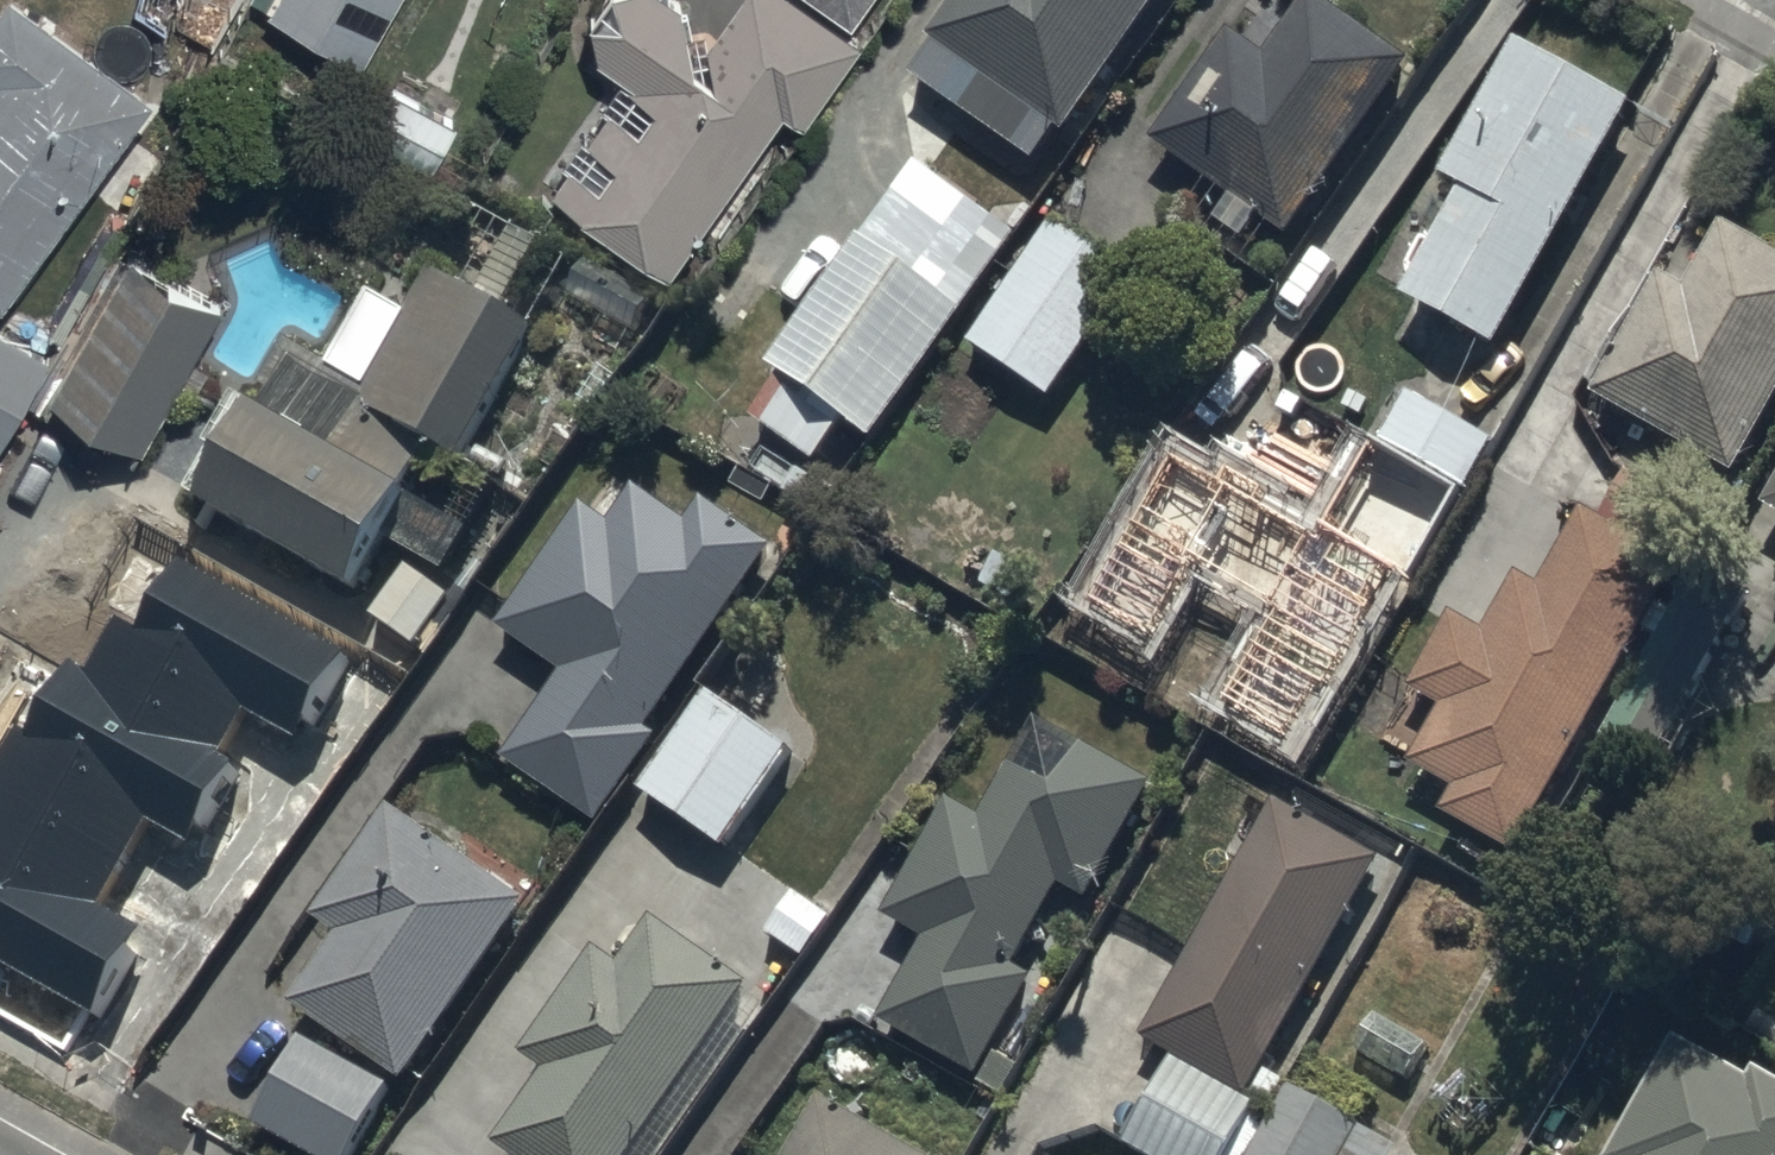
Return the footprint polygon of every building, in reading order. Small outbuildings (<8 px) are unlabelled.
[(248,8),(361,73),(403,0),(253,0),(248,8)] [(675,5),(669,0),(628,0),(615,3),(590,39),(597,71),(620,89),(558,168),(566,173),(548,197),(663,286),(781,120),(799,132),(857,50),(786,0),(744,0),(713,43),(710,32),(682,39),(675,5)] [(876,0),(806,0),(850,34),(876,0)] [(932,49),(1063,142),(1164,0),(966,0),(932,49)] [(3,316),(154,112),(6,3),(0,12),(0,314),(3,316)] [(1229,44),(1157,156),(1296,246),(1410,70),(1314,8),(1273,72),(1229,44)] [(1405,310),(1499,363),(1636,124),(1520,58),(1443,193),(1465,205),(1405,310)] [(388,91),(361,141),(431,180),(458,130),(388,91)] [(1018,251),(918,179),(772,382),(794,398),(765,438),(815,475),(844,434),(871,454),(1018,251)] [(1595,406),(1736,487),(1774,417),(1774,263),(1724,234),(1685,303),(1661,290),(1595,406)] [(1055,236),(970,354),(1049,411),(1134,292),(1055,236)] [(142,458),(221,316),(130,265),(51,408),(142,458)] [(533,338),(429,283),(368,396),(285,352),(249,420),(263,427),(208,529),(364,612),(394,554),(452,584),(475,542),(435,521),(533,338)] [(0,341),(0,449),(47,368),(0,341)] [(1069,618),(1139,658),(1193,565),(1266,607),(1207,710),(1297,761),(1454,485),(1363,434),(1311,526),(1168,445),(1069,618)] [(1448,824),(1515,863),(1686,575),(1693,579),(1720,534),(1634,483),(1603,535),(1585,524),(1540,600),(1520,588),(1485,648),(1451,628),(1409,700),(1446,721),(1412,778),(1459,805),(1448,824)] [(651,742),(775,563),(705,514),(690,536),(638,500),(612,537),(587,520),(501,644),(566,688),(508,773),(600,837),(661,749),(651,742)] [(345,654),(175,559),(136,629),(112,616),(83,669),(65,659),(0,774),(0,960),(99,1015),(145,932),(93,903),(142,817),(198,849),(245,764),(214,747),(238,704),(298,738),(345,654)] [(1697,584),(1603,750),(1652,778),(1746,611),(1697,584)] [(708,707),(642,803),(728,863),(794,768),(708,707)] [(981,832),(952,815),(886,929),(926,952),(878,1033),(981,1093),(1037,995),(1016,983),(1065,899),(1090,913),(1157,799),(1086,758),(1056,810),(1009,783),(981,832)] [(1175,1067),(1252,1110),(1254,1107),(1272,1117),(1286,1092),(1265,1080),(1382,873),(1278,814),(1145,1050),(1175,1067)] [(294,1022),(409,1099),(530,915),(390,823),(315,935),(340,952),(294,1022)] [(749,1004),(653,940),(624,984),(595,965),(524,1071),(543,1084),(496,1154),(648,1154),(749,1004)] [(254,1135),(287,1154),(363,1154),(394,1102),(303,1050),(254,1135)] [(1756,1085),(1750,1096),(1677,1055),(1620,1154),(1774,1154),(1774,1096),(1756,1085)] [(1175,1067),(1126,1154),(1239,1154),(1262,1116),(1252,1110),(1175,1067)] [(1300,1107),(1288,1100),(1258,1154),(1388,1154),(1354,1136),(1373,1102),(1319,1073),(1300,1107)] [(821,1116),(798,1154),(891,1154),(821,1116)]
